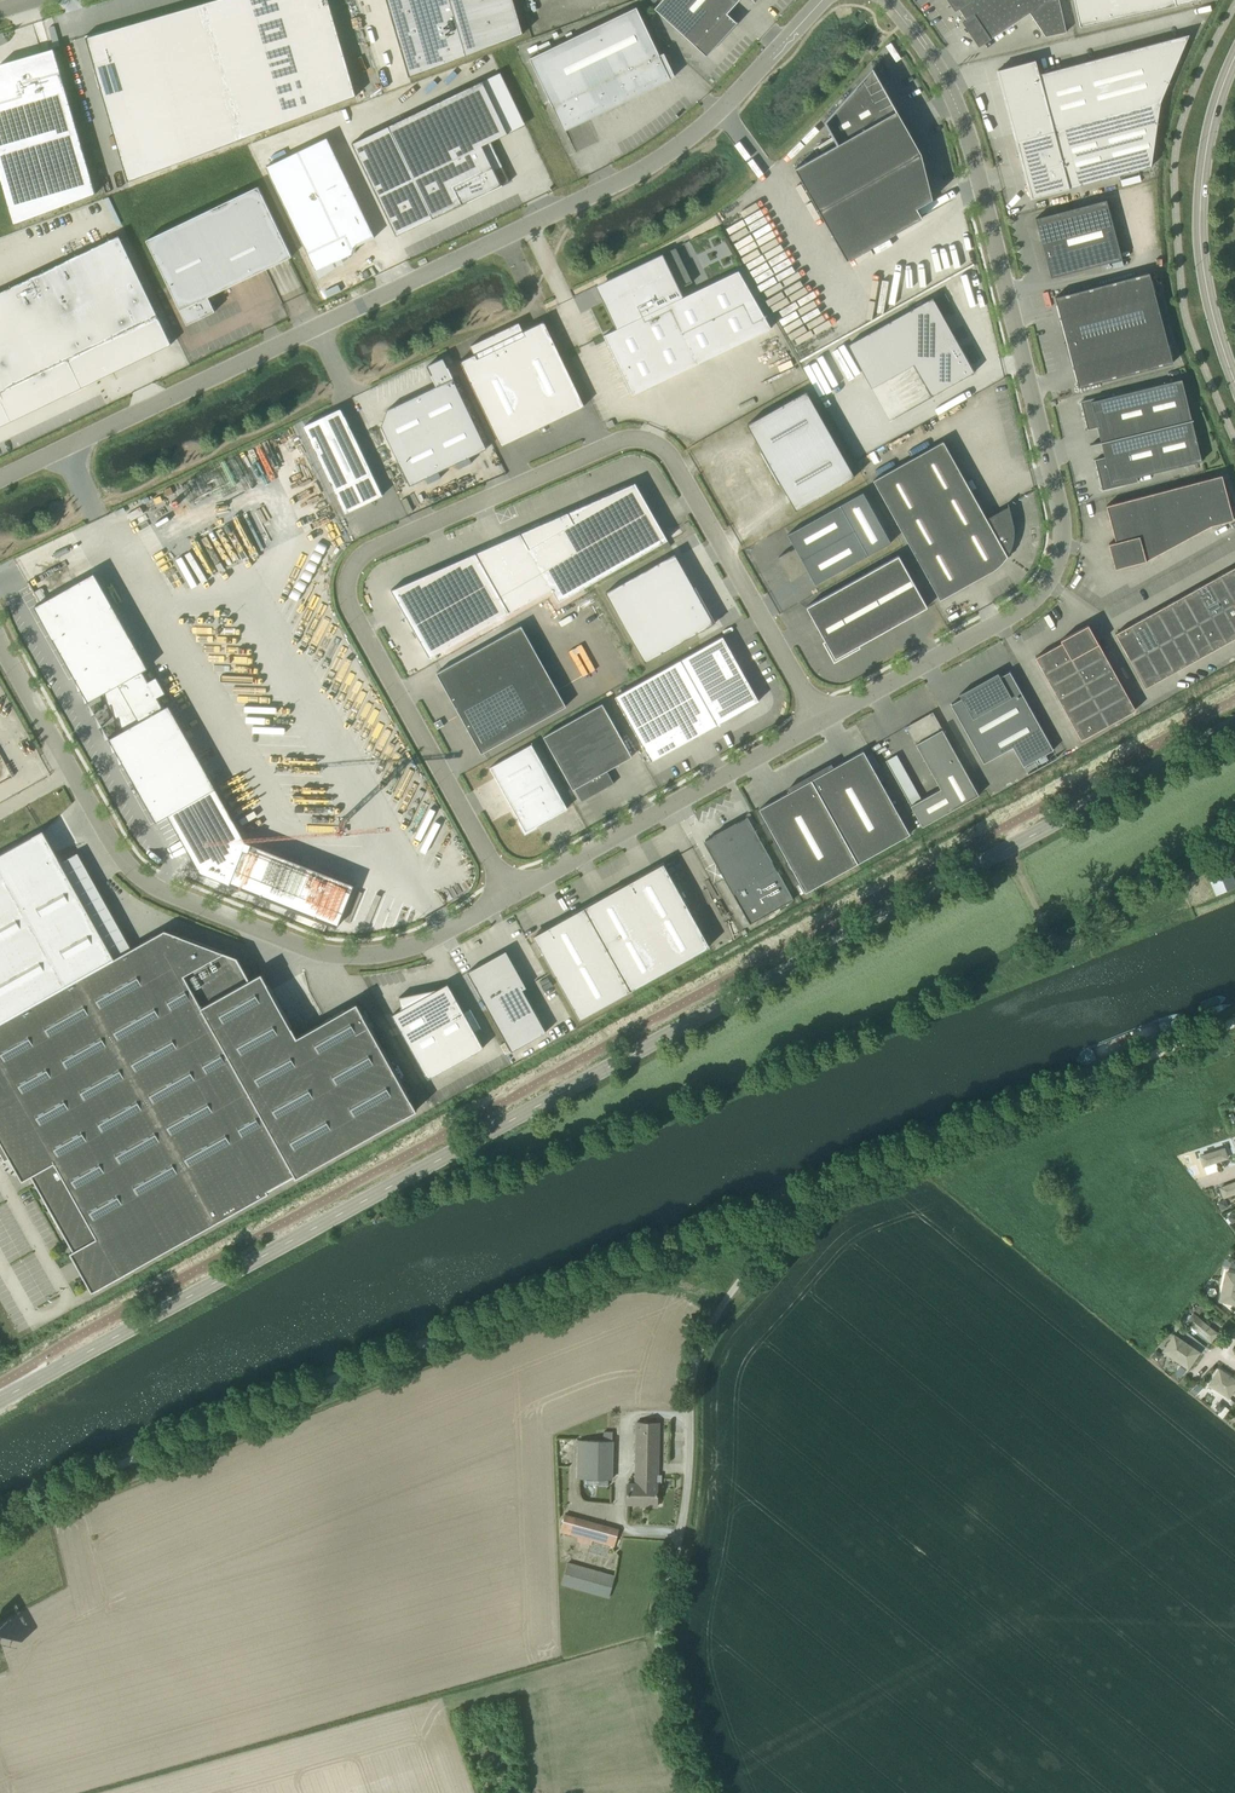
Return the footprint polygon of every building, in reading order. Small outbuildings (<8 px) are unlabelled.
[(357,96),(329,0),(208,0),(86,35),(128,181),(357,96)] [(408,77),(524,33),(514,0),(386,0),(408,77)] [(733,0),(662,0),(655,8),(706,55),(705,56),(706,57),(738,22),(738,21),(737,22),(727,13),(736,3),(733,0)] [(959,9),(972,0),(948,0),(955,11),(959,9)] [(959,9),(966,20),(963,22),(979,47),(991,38),(1006,28),(987,0),(972,0),(959,9)] [(1030,12),(1022,0),(987,0),(1006,28),(1030,12)] [(1030,12),(1046,36),(1066,32),(1059,0),(1022,0),(1030,12)] [(1080,27),(1129,16),(1125,0),(1075,0),(1080,27)] [(1129,16),(1176,5),(1175,0),(1125,0),(1129,16)] [(664,53),(660,55),(637,7),(530,58),(553,106),(565,130),(625,101),(624,100),(675,76),(664,53)] [(1021,154),(1032,198),(1151,166),(1160,102),(1189,34),(1039,74),(1035,60),(998,69),(1020,153),(1019,154),(1019,155),(1021,154)] [(0,63),(0,178),(14,224),(97,193),(54,47),(1,62),(0,63)] [(898,113),(873,69),(857,86),(856,85),(824,121),(837,144),(795,168),(847,260),(923,217),(917,207),(933,198),(921,153),(898,112),(898,113)] [(510,181),(503,166),(495,170),(483,145),(491,142),(508,133),(483,80),(388,126),(352,143),(396,235),(432,218),(478,196),(494,189),(510,181)] [(328,137),(266,166),(316,271),(349,255),(351,253),(353,247),(354,245),(358,243),(375,235),(328,137)] [(208,296),(266,268),(292,256),(259,185),(147,239),(187,324),(215,311),(208,296)] [(1042,242),(1052,278),(1053,278),(1052,277),(1122,259),(1107,199),(1036,218),(1039,230),(1042,242)] [(11,421),(34,410),(53,398),(55,400),(95,381),(82,352),(158,315),(119,234),(0,291),(0,397),(11,421)] [(692,282),(675,247),(612,277),(613,280),(599,286),(606,300),(603,302),(616,328),(603,335),(632,395),(771,328),(738,270),(683,296),(679,288),(692,282)] [(1161,317),(1150,272),(1055,297),(1061,318),(1060,318),(1067,342),(1161,317)] [(785,287),(770,294),(780,316),(796,308),(790,294),(789,295),(785,287)] [(933,395),(976,371),(934,296),(849,344),(873,387),(915,363),(933,395)] [(1073,365),(1079,387),(1173,362),(1161,317),(1067,342),(1073,365)] [(544,320),(542,321),(542,322),(531,327),(523,331),(519,322),(471,345),(475,354),(462,360),(462,359),(460,360),(461,362),(501,445),(584,405),(545,322),(544,320)] [(802,358),(821,350),(819,346),(813,349),(809,340),(807,341),(804,335),(798,337),(795,330),(790,332),(802,358)] [(487,448),(444,358),(427,366),(436,385),(387,409),(381,425),(410,485),(487,448)] [(1091,444),(1101,442),(1192,419),(1192,420),(1194,419),(1193,419),(1192,419),(1182,378),(1106,397),(1105,395),(1081,401),(1088,429),(1098,427),(1101,441),(1091,444)] [(762,453),(761,452),(778,484),(779,483),(778,482),(780,481),(796,510),(855,476),(806,390),(747,424),(763,452),(762,453)] [(344,415),(329,422),(326,415),(305,425),(313,442),(312,443),(335,491),(345,513),(383,495),(372,473),(344,415)] [(1101,442),(1105,457),(1095,459),(1103,489),(1138,481),(1137,476),(1202,460),(1192,420),(1192,419),(1101,442)] [(611,420),(610,420),(605,423),(608,428),(613,426),(614,425),(611,420)] [(1014,536),(1013,521),(1008,503),(1008,506),(989,517),(990,518),(987,519),(943,441),(873,480),(940,599),(992,571),(1001,564),(1008,556),(1008,555),(1006,552),(1010,550),(1010,551),(1011,551),(1010,550),(1014,536)] [(744,481),(767,470),(755,447),(732,459),(744,481)] [(725,512),(747,500),(733,474),(722,480),(719,476),(708,482),(725,512)] [(1222,475),(1199,481),(1211,525),(1234,519),(1222,475)] [(1211,525),(1199,481),(1176,487),(1188,531),(1211,525)] [(429,657),(509,612),(552,587),(559,601),(668,539),(635,482),(475,552),(391,589),(429,657)] [(1189,537),(1188,531),(1176,487),(1153,493),(1166,543),(1189,537)] [(863,492),(840,504),(788,534),(796,548),(791,550),(790,549),(778,556),(792,580),(804,574),(803,573),(808,570),(816,584),(868,555),(891,542),(863,492)] [(1168,548),(1166,543),(1153,493),(1130,499),(1140,535),(1145,554),(1168,548)] [(1106,505),(1116,541),(1140,535),(1130,499),(1106,505)] [(1140,535),(1116,541),(1109,543),(1115,568),(1146,560),(1145,554),(1140,535)] [(646,662),(704,629),(716,622),(695,585),(694,586),(675,552),(606,591),(646,662)] [(860,647),(859,644),(927,606),(899,555),(807,606),(825,640),(823,641),(834,662),(860,647)] [(1234,567),(1221,574),(1234,599),(1234,568),(1234,567)] [(86,703),(88,702),(89,701),(105,692),(109,706),(111,704),(115,718),(118,716),(122,730),(109,738),(113,752),(116,750),(120,764),(123,762),(156,821),(168,815),(200,872),(229,883),(246,840),(216,787),(169,704),(163,707),(158,697),(166,692),(157,676),(148,680),(143,670),(149,667),(95,572),(48,598),(41,587),(35,591),(41,602),(35,606),(75,677),(79,691),(82,689),(86,703)] [(1208,582),(1223,609),(1234,602),(1234,599),(1221,574),(1208,582)] [(1223,609),(1208,582),(1195,589),(1210,616),(1223,609)] [(1195,589),(1182,596),(1197,623),(1210,616),(1195,589)] [(1197,623),(1182,596),(1169,603),(1184,631),(1197,623)] [(1234,630),(1234,602),(1223,609),(1234,630)] [(1169,603),(1156,611),(1171,638),(1184,631),(1169,603)] [(1225,643),(1234,638),(1234,630),(1223,609),(1210,616),(1225,643)] [(1171,638),(1156,611),(1142,618),(1157,645),(1171,638)] [(1197,623),(1212,650),(1225,643),(1210,616),(1197,623)] [(1157,645),(1142,618),(1129,625),(1144,652),(1157,645)] [(1184,631),(1199,658),(1212,650),(1197,623),(1184,631)] [(1098,640),(1088,624),(1061,639),(1062,642),(1070,656),(1098,640)] [(521,625),(437,672),(482,752),(566,705),(521,625)] [(1144,652),(1129,625),(1116,633),(1131,660),(1144,652)] [(1171,638),(1186,665),(1199,658),(1184,631),(1171,638)] [(723,635),(681,659),(693,681),(735,657),(723,635)] [(1186,665),(1171,638),(1157,645),(1173,672),(1186,665)] [(1098,640),(1070,656),(1078,670),(1105,654),(1098,640)] [(1036,657),(1043,671),(1070,656),(1062,642),(1036,657)] [(1157,645),(1144,652),(1159,680),(1173,672),(1157,645)] [(1144,652),(1131,660),(1146,687),(1159,680),(1144,652)] [(1113,668),(1105,654),(1078,670),(1085,683),(1113,668)] [(1051,684),(1078,670),(1070,656),(1043,671),(1051,684)] [(735,657),(693,681),(705,702),(747,678),(735,657)] [(659,671),(696,736),(717,724),(705,702),(693,681),(681,659),(659,671)] [(1113,668),(1085,683),(1093,697),(1121,682),(1113,668)] [(1051,684),(1059,698),(1085,683),(1078,670),(1051,684)] [(659,671),(638,683),(675,748),(696,736),(659,671)] [(984,763),(1013,746),(1024,766),(1053,749),(1010,671),(1000,677),(998,678),(996,676),(970,691),(971,693),(965,696),(963,692),(960,694),(962,698),(951,704),(984,763)] [(747,678),(705,702),(717,724),(759,700),(747,678)] [(1128,696),(1121,682),(1093,697),(1100,711),(1128,696)] [(675,748),(638,683),(615,696),(651,761),(675,748)] [(1093,697),(1085,683),(1059,698),(1066,712),(1093,697)] [(1128,696),(1100,711),(1108,725),(1136,709),(1128,696)] [(1066,712),(1074,726),(1100,711),(1093,697),(1066,712)] [(632,756),(603,703),(544,736),(573,789),(575,788),(582,801),(614,783),(607,770),(632,756)] [(915,733),(911,735),(941,788),(911,805),(922,826),(979,794),(933,711),(910,724),(915,733)] [(1100,711),(1074,726),(1082,739),(1108,725),(1100,711)] [(520,820),(526,831),(536,825),(568,808),(532,744),(490,767),(520,821),(520,820)] [(811,779),(858,863),(910,833),(864,750),(834,767),(833,765),(831,766),(832,768),(811,779)] [(788,790),(789,792),(759,808),(806,892),(858,863),(811,779),(791,791),(790,789),(788,790)] [(725,828),(755,881),(776,869),(747,817),(737,823),(736,821),(734,822),(735,824),(727,829),(726,827),(725,828)] [(733,893),(755,881),(725,828),(724,828),(725,830),(717,834),(716,833),(714,834),(715,835),(704,841),(733,893)] [(613,890),(558,921),(535,934),(537,938),(581,1017),(712,944),(665,861),(639,876),(613,890)] [(750,923),(772,911),(793,899),(776,869),(755,881),(733,893),(750,923)] [(1215,892),(1234,888),(1234,880),(1233,871),(1211,876),(1215,892)] [(119,1274),(118,1273),(212,1220),(214,1223),(269,1192),(268,1192),(296,1176),(296,1177),(417,1109),(357,1002),(297,1035),(262,972),(250,978),(238,956),(167,928),(0,1021),(0,1138),(15,1164),(23,1159),(73,1249),(70,1251),(75,1260),(83,1274),(88,1282),(92,1280),(95,1286),(118,1273),(118,1274),(119,1274)] [(468,971),(512,1051),(547,1031),(523,989),(527,987),(506,950),(468,971)] [(484,1047),(475,1030),(464,1011),(448,983),(446,984),(447,986),(399,997),(402,1011),(394,1013),(393,1014),(428,1078),(484,1047)] [(1204,1165),(1227,1157),(1224,1148),(1201,1156),(1204,1165)] [(1234,1192),(1234,1182),(1221,1188),(1224,1197),(1234,1192)] [(418,1197),(418,1191),(417,1189),(406,1194),(407,1196),(412,1200),(418,1197)] [(1229,1206),(1225,1198),(1218,1202),(1221,1209),(1229,1206)] [(1227,1272),(1220,1301),(1233,1304),(1234,1305),(1234,1274),(1227,1272)] [(1194,1308),(1200,1313),(1204,1307),(1199,1303),(1194,1308)] [(1211,1341),(1217,1333),(1193,1314),(1187,1322),(1211,1341)] [(1189,1368),(1199,1352),(1174,1335),(1164,1351),(1189,1368)] [(1152,1356),(1158,1360),(1162,1354),(1156,1349),(1152,1356)] [(1234,1388),(1234,1379),(1219,1369),(1212,1380),(1211,1381),(1209,1384),(1209,1385),(1212,1387),(1213,1387),(1229,1397),(1234,1388)] [(1215,1406),(1221,1411),(1226,1405),(1220,1400),(1215,1406)] [(612,1479),(613,1440),(613,1431),(604,1431),(603,1440),(579,1439),(578,1478),(612,1479)] [(641,1503),(641,1506),(657,1506),(658,1484),(655,1484),(655,1474),(658,1474),(658,1463),(636,1462),(635,1483),(628,1483),(628,1503),(641,1503)] [(565,1514),(561,1531),(578,1536),(577,1541),(592,1544),(593,1540),(614,1545),(618,1529),(565,1514)] [(568,1562),(562,1583),(609,1597),(615,1575),(568,1562)]
